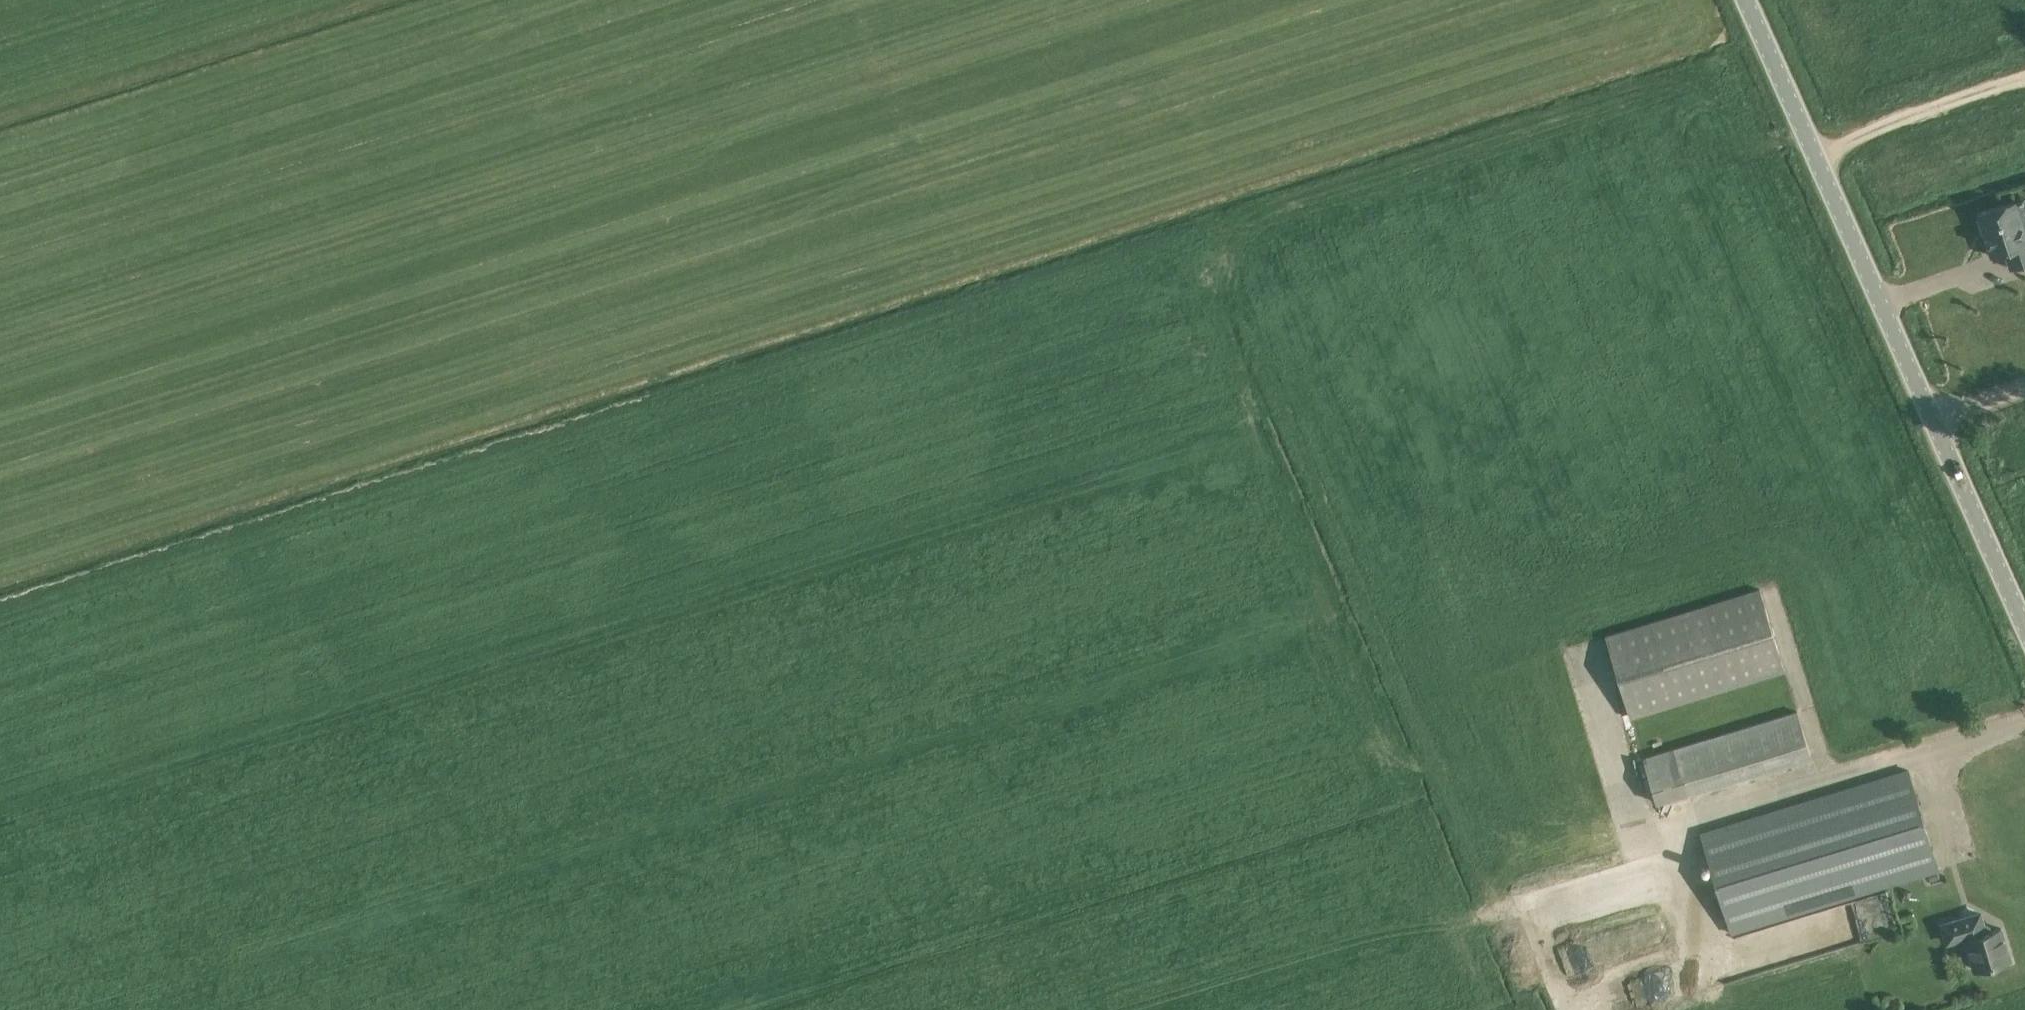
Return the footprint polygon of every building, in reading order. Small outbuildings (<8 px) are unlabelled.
[(1977,214),(1991,256),(2005,251),(2011,268),(2024,263),(2024,230),(2014,201),(1977,214)] [(1606,636),(1631,717),(1785,670),(1760,589),(1606,636)] [(1797,716),(1639,749),(1649,795),(1807,762),(1797,716)] [(1938,870),(1926,830),(1908,770),(1701,833),(1732,933),(1938,870)] [(1980,913),(1942,924),(1948,942),(1965,936),(1975,969),(1993,964),(1995,968),(2008,964),(2006,960),(2010,959),(2001,928),(1992,931),(1991,928),(1987,926),(1984,927),(1980,913)]
